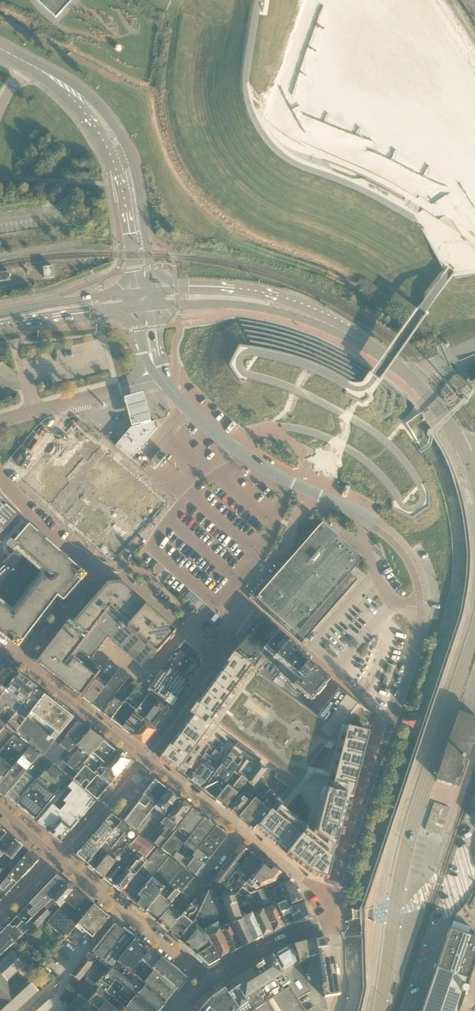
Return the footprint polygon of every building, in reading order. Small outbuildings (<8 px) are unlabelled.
[(55,19),(73,0),(35,0),(55,19)] [(52,267),(43,267),(44,278),(53,277),(52,267)] [(9,272),(0,273),(0,282),(10,281),(9,272)] [(466,372),(471,379),(474,376),(474,365),(466,372)] [(414,432),(427,422),(420,413),(407,424),(414,432)] [(18,480),(116,563),(167,503),(69,420),(18,480)] [(130,460),(157,428),(156,422),(131,428),(115,446),(130,460)] [(152,460),(159,466),(168,455),(161,449),(152,460)] [(1,533),(2,533),(17,516),(7,506),(7,505),(0,498),(0,531),(1,533)] [(268,585),(256,598),(305,641),(357,581),(353,577),(350,574),(363,559),(327,528),(322,523),(282,569),(268,585)] [(11,644),(17,649),(23,642),(22,642),(57,597),(63,602),(80,583),(86,576),(29,526),(17,538),(13,543),(10,541),(6,545),(14,552),(0,566),(0,636),(11,644)] [(13,543),(17,538),(13,535),(9,540),(10,541),(13,543)] [(175,633),(120,585),(108,586),(92,604),(86,599),(36,663),(81,697),(102,669),(90,660),(107,638),(143,669),(175,633)] [(312,701),(314,699),(330,680),(267,626),(257,626),(243,643),(280,674),(312,701)] [(189,683),(202,665),(201,657),(184,641),(176,650),(165,666),(189,683)] [(243,643),(233,654),(272,684),(280,674),(243,643)] [(191,716),(159,759),(171,767),(171,766),(178,772),(213,724),(210,722),(212,720),(220,726),(304,788),(332,747),(335,749),(327,778),(334,780),(331,792),(327,791),(316,834),(335,849),(348,798),(352,799),(372,720),(372,719),(374,716),(337,690),(317,717),(272,684),(233,654),(189,714),(191,716)] [(189,684),(189,683),(165,666),(149,689),(172,708),(189,684)] [(101,691),(102,691),(119,670),(115,667),(107,677),(106,676),(102,681),(97,678),(95,681),(81,697),(90,705),(101,691)] [(7,670),(0,679),(0,698),(18,675),(17,675),(16,677),(7,670)] [(120,688),(129,677),(119,670),(102,691),(91,705),(101,713),(112,699),(106,694),(111,689),(112,689),(115,685),(114,684),(115,684),(120,688)] [(35,689),(18,675),(0,698),(0,722),(6,726),(35,689)] [(135,690),(139,685),(134,681),(130,686),(135,690)] [(150,693),(139,685),(135,690),(122,705),(111,720),(122,729),(135,712),(146,698),(150,693)] [(35,689),(6,726),(15,733),(44,696),(35,689)] [(132,736),(145,720),(159,701),(156,698),(150,693),(146,698),(135,712),(122,729),(132,736)] [(43,756),(60,736),(73,719),(44,696),(15,733),(31,747),(30,748),(39,755),(40,754),(43,756)] [(111,720),(122,705),(113,698),(112,699),(101,713),(111,720)] [(172,711),(159,701),(145,720),(132,736),(142,744),(146,744),(156,732),(155,731),(172,711)] [(459,712),(445,751),(445,752),(436,780),(458,788),(468,759),(474,739),(474,718),(474,717),(459,712)] [(57,767),(89,731),(77,721),(65,737),(65,738),(64,739),(60,736),(43,756),(57,767)] [(14,735),(13,735),(3,729),(0,732),(0,751),(14,735)] [(72,779),(104,742),(89,731),(57,767),(72,779)] [(11,768),(28,748),(14,735),(0,751),(0,781),(11,768)] [(96,773),(104,764),(115,751),(104,742),(72,779),(82,788),(82,787),(96,773)] [(6,796),(39,755),(30,748),(29,748),(23,755),(0,784),(0,791),(6,796)] [(245,748),(241,752),(248,756),(251,752),(245,748)] [(110,785),(130,762),(117,751),(105,765),(104,764),(96,773),(103,780),(110,785)] [(217,763),(222,756),(215,751),(210,758),(206,754),(188,779),(203,790),(221,766),(217,763)] [(232,751),(227,758),(238,767),(242,759),(232,751)] [(31,787),(49,764),(39,755),(6,796),(16,804),(30,786),(31,787)] [(250,774),(244,770),(249,763),(244,759),(237,768),(221,790),(223,791),(216,801),(226,809),(245,786),(247,781),(245,780),(250,774)] [(223,791),(221,790),(237,768),(226,760),(221,766),(203,790),(203,791),(205,792),(216,801),(223,791)] [(227,810),(239,818),(254,801),(247,796),(267,769),(260,763),(254,771),(247,781),(245,786),(246,787),(239,796),(227,810)] [(16,804),(35,821),(59,792),(61,794),(71,783),(72,782),(50,764),(16,804)] [(86,790),(85,790),(97,800),(109,787),(102,781),(103,780),(96,773),(82,787),(86,790)] [(278,773),(275,778),(288,788),(278,800),(283,803),(297,787),(278,773)] [(154,809),(168,791),(155,781),(153,783),(150,781),(120,818),(136,831),(154,809)] [(78,818),(80,820),(94,803),(71,783),(61,794),(36,824),(59,844),(77,822),(75,821),(78,818)] [(277,800),(279,798),(270,790),(262,797),(259,795),(254,801),(239,818),(254,829),(256,827),(271,811),(278,802),(277,800)] [(166,818),(176,805),(180,800),(168,791),(154,809),(166,818)] [(160,847),(165,840),(191,808),(180,800),(176,805),(166,818),(163,822),(167,825),(162,831),(164,832),(160,837),(161,837),(156,843),(160,847)] [(427,830),(444,834),(452,807),(435,803),(427,830)] [(173,858),(176,853),(183,844),(203,818),(192,809),(177,829),(162,849),(173,858)] [(257,828),(288,853),(286,855),(313,876),(327,879),(332,860),(271,811),(256,827),(257,828)] [(87,865),(121,823),(111,815),(76,856),(87,865)] [(184,867),(185,866),(215,827),(203,818),(183,844),(189,848),(182,857),(176,853),(173,858),(184,867)] [(87,865),(95,872),(108,853),(129,828),(121,823),(87,865)] [(205,866),(228,836),(215,827),(185,866),(197,877),(205,866)] [(117,865),(121,859),(128,865),(139,852),(147,842),(139,836),(139,837),(129,828),(108,853),(95,872),(103,879),(116,864),(117,865)] [(23,848),(6,834),(0,842),(0,874),(23,848)] [(146,858),(154,848),(147,842),(139,852),(146,858)] [(235,872),(250,853),(240,845),(219,871),(209,885),(213,887),(220,890),(222,888),(223,888),(234,873),(235,872)] [(28,853),(23,848),(0,874),(0,885),(3,881),(2,879),(6,874),(10,869),(12,870),(28,853)] [(132,903),(168,858),(157,849),(121,894),(132,903)] [(38,861),(29,853),(7,876),(9,877),(0,887),(0,902),(38,861)] [(246,883),(263,862),(250,853),(235,872),(241,877),(239,879),(240,879),(232,889),(238,893),(242,888),(246,883)] [(112,886),(121,894),(147,862),(142,858),(130,873),(126,870),(114,885),(113,885),(112,886)] [(132,903),(145,913),(181,868),(168,858),(132,903)] [(117,865),(116,864),(103,879),(112,886),(113,885),(114,885),(126,870),(127,869),(126,869),(129,866),(128,865),(121,859),(117,865)] [(263,862),(246,883),(255,890),(275,882),(280,875),(263,862)] [(182,868),(145,913),(156,922),(179,894),(193,877),(182,868)] [(28,929),(28,928),(29,927),(26,925),(29,922),(51,900),(66,884),(56,876),(16,918),(21,923),(28,929)] [(294,924),(308,921),(308,920),(309,920),(310,918),(310,917),(305,904),(294,883),(290,880),(279,885),(281,889),(281,890),(285,903),(287,908),(294,924)] [(60,908),(70,897),(74,891),(66,884),(51,900),(29,922),(32,924),(28,929),(35,935),(39,930),(37,929),(50,915),(47,912),(50,909),(52,911),(54,910),(52,908),(55,904),(60,908)] [(229,894),(220,890),(213,887),(213,892),(212,897),(218,898),(218,930),(230,954),(252,942),(239,913),(232,895),(229,894)] [(285,903),(281,890),(279,887),(274,889),(280,904),(277,906),(283,922),(285,928),(293,924),(294,924),(287,908),(285,903)] [(270,903),(265,889),(260,891),(255,893),(250,894),(245,896),(245,898),(248,905),(252,914),(260,932),(263,937),(264,937),(285,928),(283,922),(277,906),(274,901),(270,903)] [(212,892),(209,890),(192,925),(205,935),(207,937),(218,930),(217,899),(211,898),(212,892)] [(76,926),(93,906),(74,891),(70,897),(60,908),(46,923),(65,939),(76,926)] [(181,905),(188,896),(183,891),(180,895),(180,898),(178,900),(177,899),(157,923),(165,930),(167,930),(169,931),(169,930),(187,909),(181,905)] [(248,905),(245,898),(240,900),(243,907),(244,907),(246,911),(239,913),(252,942),(263,937),(260,932),(252,914),(248,905)] [(178,942),(178,941),(192,924),(186,920),(190,915),(193,915),(198,909),(200,904),(195,900),(187,909),(169,930),(171,932),(170,934),(178,942)] [(92,939),(104,924),(108,918),(93,906),(76,926),(92,939)] [(21,923),(16,918),(0,934),(0,956),(29,930),(28,929),(21,923)] [(113,922),(89,953),(96,959),(98,961),(123,930),(113,922)] [(207,937),(205,935),(192,925),(192,924),(178,941),(196,956),(209,967),(219,961),(207,937)] [(123,930),(98,961),(110,970),(111,968),(113,966),(121,957),(131,944),(135,938),(123,929),(123,930)] [(463,996),(467,994),(469,987),(468,983),(474,961),(474,938),(449,929),(421,1010),(458,1010),(463,996)] [(219,961),(230,954),(218,930),(207,937),(219,961)] [(330,948),(326,936),(294,946),(299,961),(317,955),(324,998),(337,996),(338,988),(332,948),(330,948)] [(125,952),(113,968),(127,979),(131,974),(130,973),(139,963),(145,956),(150,950),(146,947),(136,939),(125,952)] [(299,961),(294,946),(288,947),(272,958),(281,973),(280,973),(284,979),(284,980),(285,982),(290,988),(298,1000),(311,992),(299,963),(299,961)] [(134,971),(132,973),(132,974),(137,978),(139,979),(144,973),(143,972),(144,970),(147,967),(170,986),(176,990),(183,982),(182,977),(170,967),(161,960),(162,960),(150,950),(145,956),(139,963),(138,965),(134,971)] [(89,953),(84,959),(92,965),(96,959),(89,953)] [(12,990),(5,983),(22,967),(12,955),(0,966),(0,1010),(15,1010),(37,992),(24,978),(12,990)] [(272,958),(265,962),(250,971),(233,982),(233,983),(224,989),(210,998),(209,1000),(208,1001),(199,1010),(304,1010),(298,1000),(290,988),(285,982),(284,980),(284,979),(280,973),(281,973),(272,958)] [(88,970),(92,965),(84,959),(80,964),(88,970)] [(83,976),(88,970),(80,964),(76,969),(83,976)] [(144,970),(143,972),(144,973),(149,977),(144,983),(161,997),(166,1002),(176,990),(170,986),(147,967),(144,970)] [(101,980),(110,987),(116,980),(136,998),(151,1010),(153,1010),(159,1010),(165,1004),(160,999),(144,985),(143,987),(136,982),(139,979),(137,978),(132,974),(126,981),(121,976),(111,968),(110,970),(109,971),(101,980)] [(79,981),(83,976),(76,969),(71,975),(79,981)] [(50,980),(45,974),(36,982),(41,988),(50,980)] [(54,988),(62,980),(58,976),(50,983),(54,988)] [(106,992),(109,995),(113,999),(120,1005),(126,1010),(127,1010),(152,1010),(150,1010),(136,998),(116,980),(110,987),(106,992)] [(72,981),(66,988),(68,989),(72,993),(77,997),(79,994),(83,990),(72,981)] [(57,990),(54,988),(50,983),(46,987),(52,995),(52,994),(57,990)] [(54,996),(52,994),(52,995),(46,987),(41,991),(49,1000),(54,996)] [(64,1002),(72,993),(68,989),(60,998),(64,1002)] [(45,1004),(49,1000),(41,991),(37,995),(45,1004)] [(77,997),(72,993),(64,1002),(69,1006),(66,1010),(76,1010),(69,1006),(77,997)] [(94,1006),(97,1009),(95,1010),(117,1010),(116,1010),(109,1004),(105,1001),(96,993),(89,1002),(81,1010),(90,1010),(94,1006)] [(69,1006),(76,1010),(81,1010),(89,1002),(79,994),(77,997),(69,1006)] [(40,1008),(45,1004),(37,995),(32,999),(40,1008)] [(40,1008),(32,999),(28,1003),(35,1010),(37,1010),(40,1008)]
